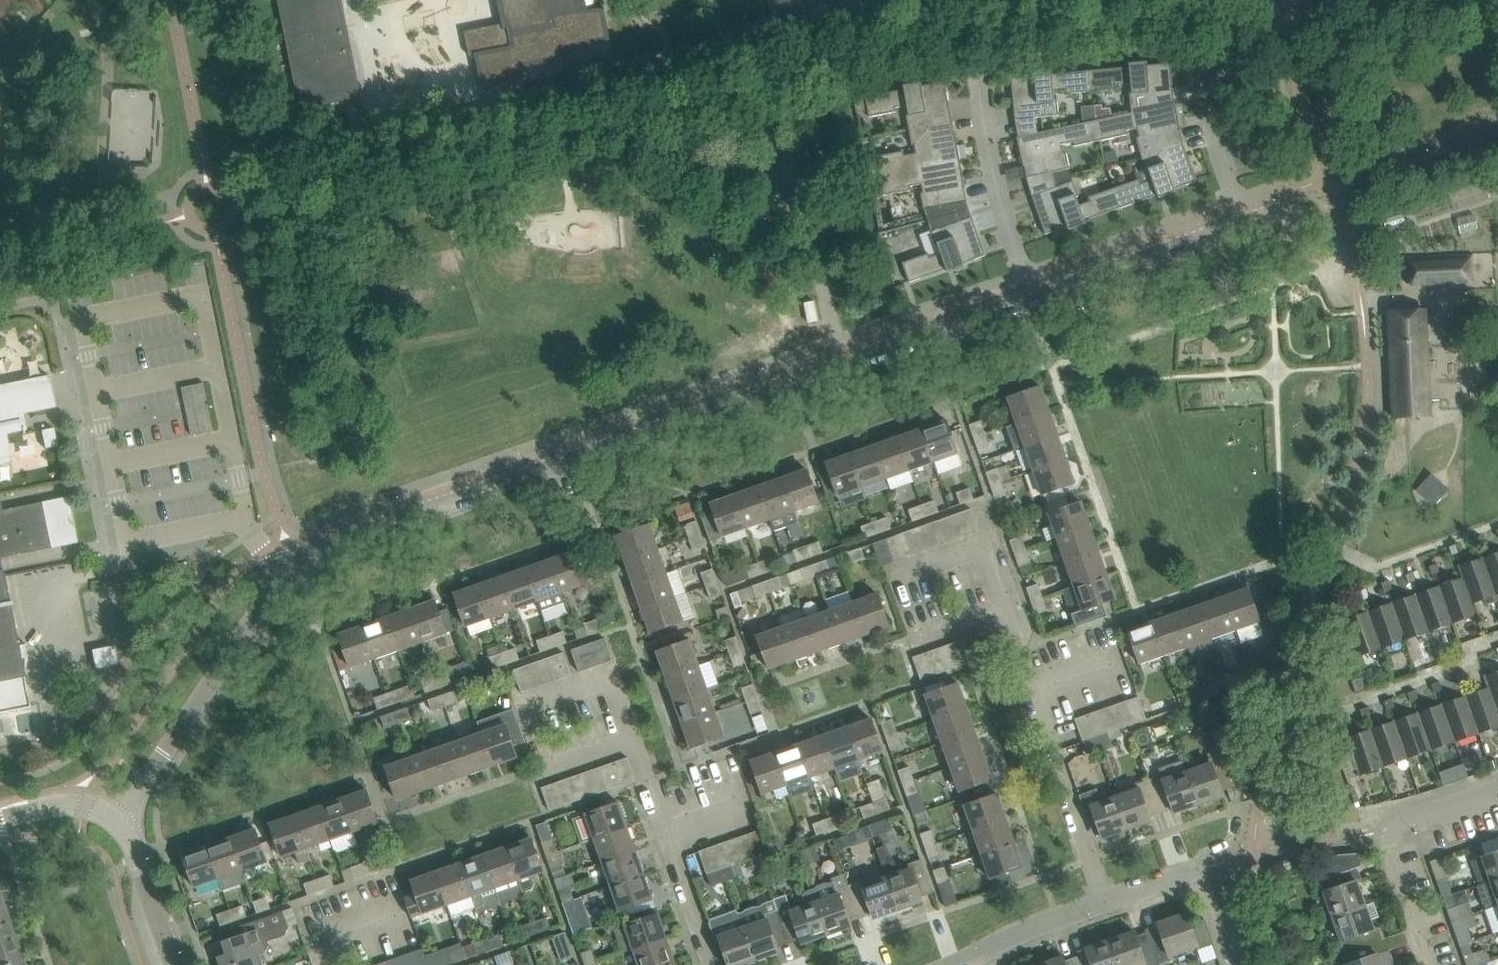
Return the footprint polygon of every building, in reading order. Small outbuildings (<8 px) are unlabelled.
[(301,109),(361,96),(341,0),(279,0),(301,109)] [(506,23),(464,31),(469,55),(475,54),(484,99),(485,99),(482,82),(518,75),(516,65),(562,56),(560,47),(606,37),(600,9),(604,8),(604,7),(583,11),(581,0),(502,0),(506,23)] [(772,10),(790,7),(789,0),(770,0),(772,10)] [(830,15),(857,9),(856,5),(865,4),(864,0),(827,0),(830,15)] [(1174,104),(1174,103),(1170,63),(1147,65),(1147,62),(1136,63),(1137,66),(1091,71),(1093,91),(1119,89),(1119,85),(1131,83),(1132,92),(1129,93),(1131,112),(1133,112),(1134,113),(1174,104)] [(1066,90),(1066,94),(1093,91),(1091,71),(1045,75),(1045,71),(1034,72),(1034,76),(1011,78),(1015,119),(1059,115),(1057,99),(1055,100),(1054,91),(1066,90)] [(906,115),(909,130),(952,122),(945,82),(922,86),(921,82),(911,84),(911,88),(865,96),(869,117),(896,112),(896,108),(907,106),(909,114),(906,115)] [(1183,143),(1180,131),(1181,131),(1175,103),(1174,103),(1174,104),(1134,113),(1133,112),(1131,112),(1096,120),(1100,140),(1127,135),(1126,130),(1137,128),(1139,137),(1137,137),(1140,152),(1142,152),(1143,156),(1143,157),(1183,143)] [(1073,142),(1074,146),(1100,140),(1096,120),(1017,137),(1023,166),(1024,165),(1027,178),(1069,168),(1066,153),(1064,153),(1062,144),(1073,142)] [(880,176),(960,161),(955,134),(954,134),(952,122),(909,130),(912,145),(914,144),(916,153),(904,155),(903,151),(876,156),(880,176)] [(830,170),(822,135),(803,139),(810,175),(830,170)] [(1175,192),(1174,189),(1196,181),(1183,143),(1143,157),(1143,156),(1141,157),(1147,172),(1149,171),(1152,179),(1141,183),(1139,179),(1114,188),(1121,208),(1164,193),(1166,196),(1175,192)] [(921,193),(924,209),(967,201),(965,189),(960,161),(880,176),(884,195),(911,190),(910,186),(922,184),(923,193),(921,193)] [(1078,223),(1121,208),(1114,188),(1089,197),(1090,201),(1079,205),(1076,197),(1078,196),(1073,181),(1032,195),(1045,234),(1067,227),(1069,230),(1079,226),(1078,223)] [(965,266),(963,263),(986,255),(972,216),(930,231),(936,246),(938,245),(941,254),(930,257),(928,253),(902,262),(909,282),(953,267),(955,270),(965,266)] [(1470,254),(1406,257),(1407,282),(1472,279),(1470,254)] [(1394,418),(1414,417),(1430,416),(1425,310),(1389,311),(1394,418)] [(12,463),(5,433),(20,430),(17,415),(55,407),(48,375),(0,385),(0,465),(12,463)] [(214,431),(214,428),(204,383),(182,387),(191,435),(214,431)] [(1016,423),(1050,411),(1041,387),(1008,398),(1016,423)] [(1025,446),(1058,435),(1050,411),(1016,423),(1025,446)] [(933,462),(939,460),(958,453),(946,420),(921,429),(933,462)] [(974,438),(985,434),(981,421),(969,425),(974,438)] [(44,448),(57,446),(53,428),(41,430),(44,448)] [(910,470),(933,462),(921,429),(898,437),(910,470)] [(985,434),(974,438),(978,451),(990,447),(985,434)] [(1033,470),(1066,458),(1058,435),(1025,446),(1033,470)] [(886,478),(910,470),(898,437),(874,445),(886,478)] [(862,487),(886,478),(874,445),(851,454),(862,487)] [(838,495),(862,487),(851,454),(826,462),(838,495)] [(1042,495),(1056,490),(1075,483),(1066,458),(1033,470),(1042,495)] [(990,485),(1002,481),(997,468),(986,472),(990,485)] [(819,503),(814,488),(807,469),(782,478),(795,511),(819,503)] [(770,520),(795,511),(782,478),(759,486),(770,520)] [(1444,496),(1425,480),(1417,490),(1436,506),(1444,496)] [(990,485),(995,498),(1007,494),(1002,481),(990,485)] [(747,528),(770,520),(759,486),(735,494),(747,528)] [(961,504),(974,499),(970,488),(957,493),(961,504)] [(722,537),(747,528),(735,494),(711,503),(722,537)] [(54,547),(77,543),(68,497),(0,510),(0,559),(54,547)] [(922,505),(926,516),(939,512),(935,500),(922,505)] [(1057,538),(1090,527),(1082,502),(1048,514),(1057,538)] [(913,521),(926,516),(922,505),(909,509),(913,521)] [(958,513),(966,536),(979,531),(971,509),(958,513)] [(946,518),(954,540),(966,536),(958,513),(946,518)] [(875,521),(879,533),(892,528),(888,517),(875,521)] [(934,522),(942,544),(954,540),(946,518),(934,522)] [(689,538),(701,534),(696,521),(685,525),(689,538)] [(866,537),(879,533),(875,521),(862,526),(866,537)] [(922,526),(930,549),(942,544),(934,522),(922,526)] [(658,549),(656,543),(650,525),(616,536),(625,561),(658,549)] [(910,530),(918,553),(930,549),(922,526),(910,530)] [(1065,562),(1098,550),(1090,527),(1057,538),(1065,562)] [(898,535),(906,557),(918,553),(910,530),(898,535)] [(701,534),(689,538),(694,552),(705,548),(701,534)] [(886,539),(894,561),(906,557),(898,535),(886,539)] [(1475,547),(1484,544),(1481,535),(1472,538),(1475,547)] [(1014,553),(1026,549),(1021,536),(1010,540),(1014,553)] [(879,560),(881,566),(894,561),(886,539),(873,543),(879,560)] [(807,545),(811,557),(823,552),(819,541),(807,545)] [(852,564),(865,559),(879,560),(873,543),(848,552),(852,564)] [(1451,555),(1460,552),(1457,544),(1449,547),(1451,555)] [(797,561),(811,557),(807,545),(793,550),(797,561)] [(633,584),(667,573),(658,549),(625,561),(633,584)] [(1014,553),(1019,566),(1030,562),(1026,549),(1014,553)] [(1073,585),(1107,574),(1098,550),(1065,562),(1073,585)] [(561,593),(567,591),(586,584),(575,551),(550,560),(561,593)] [(1485,561),(1497,595),(1496,591),(1497,590),(1497,556),(1485,561)] [(759,562),(763,573),(776,569),(772,557),(759,562)] [(1497,595),(1485,561),(1484,557),(1482,558),(1483,562),(1461,570),(1460,566),(1459,566),(1477,615),(1472,599),(1482,596),(1485,605),(1495,601),(1492,592),(1494,592),(1495,595),(1497,595)] [(538,601),(561,593),(550,560),(526,568),(538,601)] [(813,565),(817,576),(830,571),(826,560),(813,565)] [(750,578),(763,573),(759,562),(746,567),(750,578)] [(1431,575),(1440,572),(1437,563),(1428,566),(1431,575)] [(793,585),(817,576),(813,565),(789,573),(793,585)] [(1475,615),(1477,615),(1459,566),(1458,567),(1463,582),(1442,589),(1453,623),(1452,619),(1474,612),(1475,615)] [(515,609),(538,601),(526,568),(503,576),(515,609)] [(706,586),(717,582),(713,568),(701,572),(706,586)] [(87,631),(109,626),(98,569),(75,574),(87,631)] [(29,707),(2,570),(0,570),(0,713),(29,707)] [(1408,583),(1416,580),(1413,572),(1405,575),(1408,583)] [(642,608),(675,596),(667,573),(633,584),(642,608)] [(769,593),(793,585),(789,573),(765,582),(769,593)] [(1082,610),(1104,602),(1115,598),(1107,574),(1073,585),(1082,610)] [(491,617),(515,609),(503,576),(479,584),(491,617)] [(1384,592),(1392,589),(1389,580),(1381,583),(1384,592)] [(717,582),(706,586),(710,599),(722,595),(717,582)] [(756,597),(769,593),(765,582),(752,586),(756,597)] [(466,626),(491,617),(479,584),(454,593),(466,626)] [(1031,600),(1042,596),(1038,584),(1027,588),(1031,600)] [(1453,623),(1442,589),(1441,589),(1440,586),(1438,586),(1439,590),(1418,598),(1428,628),(1450,620),(1451,624),(1453,623)] [(1235,631),(1260,621),(1248,588),(1223,597),(1235,631)] [(1360,600),(1369,597),(1366,589),(1357,592),(1360,600)] [(650,633),(695,617),(686,592),(675,596),(642,608),(650,633)] [(853,602),(865,635),(889,627),(877,593),(853,602)] [(1430,631),(1428,628),(1418,598),(1417,598),(1416,594),(1414,595),(1416,598),(1394,606),(1393,602),(1391,603),(1405,640),(1406,640),(1405,636),(1426,628),(1428,632),(1430,631)] [(1031,600),(1036,614),(1047,610),(1042,596),(1031,600)] [(1211,639),(1235,631),(1223,597),(1200,605),(1211,639)] [(447,633),(442,619),(435,600),(411,608),(422,642),(447,633)] [(841,644),(829,610),(826,600),(801,609),(817,652),(841,644)] [(841,644),(865,635),(853,602),(829,610),(841,644)] [(1404,640),(1405,640),(1391,603),(1392,607),(1370,615),(1369,611),(1367,611),(1381,648),(1382,648),(1381,644),(1403,637),(1404,640)] [(1188,647),(1211,639),(1200,605),(1176,613),(1188,647)] [(729,617),(726,607),(716,610),(719,620),(729,617)] [(399,650),(422,642),(411,608),(387,617),(399,650)] [(793,660),(817,652),(801,609),(777,617),(793,660)] [(1380,649),(1381,648),(1367,611),(1367,612),(1368,615),(1347,623),(1345,619),(1343,620),(1356,657),(1358,657),(1357,653),(1379,645),(1380,649)] [(1164,655),(1188,647),(1176,613),(1152,622),(1164,655)] [(375,659),(399,650),(387,617),(364,625),(375,659)] [(769,669),(793,660),(777,617),(754,625),(769,669)] [(589,636),(602,631),(598,620),(585,624),(589,636)] [(1140,664),(1164,655),(1152,622),(1128,630),(1140,664)] [(351,667),(375,659),(364,625),(339,634),(351,667)] [(555,648),(567,643),(563,632),(551,636),(555,648)] [(970,662),(983,658),(975,635),(962,640),(970,662)] [(541,653),(555,648),(551,636),(537,641),(541,653)] [(730,654),(741,650),(737,637),(725,641),(730,654)] [(579,672),(613,660),(605,638),(571,650),(579,672)] [(666,676),(699,665),(690,640),(657,652),(666,676)] [(958,667),(970,662),(962,640),(950,644),(958,667)] [(945,671),(958,667),(950,644),(938,648),(945,671)] [(507,664),(503,653),(500,645),(487,649),(494,669),(507,664)] [(95,669),(117,664),(113,646),(91,650),(95,669)] [(507,664),(520,660),(516,648),(503,653),(507,664)] [(933,675),(945,671),(938,648),(925,653),(933,675)] [(734,667),(746,663),(741,650),(730,654),(734,667)] [(551,657),(559,679),(572,675),(564,652),(551,657)] [(921,680),(933,675),(925,653),(913,657),(921,680)] [(547,684),(559,679),(551,657),(539,661),(547,684)] [(534,688),(547,684),(539,661),(526,665),(534,688)] [(522,692),(534,688),(526,665),(514,670),(522,692)] [(674,700),(707,688),(699,665),(666,676),(674,700)] [(1253,682),(1267,677),(1263,666),(1249,671),(1253,682)] [(1241,686),(1253,682),(1249,671),(1237,675),(1241,686)] [(435,677),(439,688),(452,684),(448,672),(435,677)] [(1458,685),(1466,682),(1463,673),(1455,676),(1458,685)] [(1486,680),(1497,712),(1497,675),(1486,680)] [(426,693),(439,688),(435,677),(422,681),(426,693)] [(1362,677),(1351,681),(1355,693),(1367,689),(1362,677)] [(493,689),(489,678),(476,683),(480,694),(493,689)] [(1477,729),(1497,722),(1497,712),(1486,680),(1485,680),(1489,691),(1466,699),(1477,729)] [(1206,698),(1220,694),(1216,682),(1202,687),(1206,698)] [(1434,693),(1442,690),(1439,682),(1431,684),(1434,693)] [(934,720),(967,708),(959,683),(925,695),(934,720)] [(758,697),(755,688),(753,684),(742,688),(746,701),(758,697)] [(1193,703),(1206,698),(1202,687),(1190,691),(1193,703)] [(682,723),(716,712),(707,688),(674,700),(682,723)] [(388,693),(392,705),(405,700),(401,689),(388,693)] [(441,695),(445,706),(458,702),(454,690),(441,695)] [(1410,701),(1419,699),(1416,690),(1407,693),(1410,701)] [(379,709),(392,705),(388,693),(375,698),(375,699),(353,707),(356,715),(378,707),(379,709)] [(432,711),(445,706),(441,695),(428,699),(432,711)] [(751,714),(762,710),(758,697),(746,701),(751,714)] [(1146,719),(1145,715),(1138,697),(1126,701),(1134,724),(1146,719)] [(1387,710),(1395,707),(1392,698),(1384,701),(1387,710)] [(1443,708),(1453,738),(1477,729),(1466,699),(1443,708)] [(1121,728),(1134,724),(1126,701),(1113,705),(1121,728)] [(1108,733),(1121,728),(1113,705),(1100,710),(1108,733)] [(394,711),(398,723),(411,718),(407,707),(394,711)] [(1363,718),(1371,715),(1368,707),(1360,710),(1363,718)] [(942,743),(976,731),(967,708),(934,720),(942,743)] [(1419,716),(1430,746),(1453,738),(1443,708),(1419,716)] [(1107,733),(1108,733),(1100,710),(1088,714),(1096,737),(1107,733)] [(385,727),(398,723),(394,711),(381,716),(385,727)] [(526,742),(515,711),(503,715),(506,724),(481,733),(493,766),(517,757),(513,746),(526,742)] [(724,736),(718,717),(716,712),(682,723),(691,748),(702,744),(705,755),(723,748),(720,738),(724,736)] [(1075,719),(1083,742),(1096,737),(1088,714),(1075,719)] [(1339,727),(1347,724),(1344,715),(1336,718),(1339,727)] [(1395,725),(1406,755),(1430,746),(1419,716),(1395,725)] [(883,751),(878,737),(871,718),(847,727),(858,760),(883,751)] [(886,736),(896,733),(891,721),(882,724),(886,736)] [(1372,733),(1383,763),(1406,755),(1395,725),(1372,733)] [(835,769),(858,760),(847,727),(823,735),(835,769)] [(950,767),(984,755),(976,731),(942,743),(950,767)] [(469,774),(493,766),(481,733),(458,741),(469,774)] [(896,733),(886,736),(891,749),(900,745),(896,733)] [(1096,737),(1083,742),(1087,754),(1100,749),(1112,745),(1107,733),(1096,737)] [(1347,742),(1357,772),(1383,763),(1372,733),(1347,742)] [(811,777),(835,769),(823,735),(799,744),(811,777)] [(446,783),(469,774),(458,741),(434,749),(446,783)] [(788,785),(811,777),(799,744),(776,752),(788,785)] [(422,791),(446,783),(434,749),(410,758),(422,791)] [(763,794),(788,785),(776,752),(751,761),(763,794)] [(1223,796),(1219,786),(1231,782),(1221,754),(1208,759),(1209,763),(1187,771),(1198,805),(1223,796)] [(959,791),(974,786),(993,780),(984,755),(950,767),(959,791)] [(623,784),(636,780),(628,757),(615,762),(623,784)] [(397,800),(422,791),(410,758),(386,766),(397,800)] [(611,789),(623,784),(615,762),(603,766),(611,789)] [(599,793),(611,789),(603,766),(591,770),(599,793)] [(903,783),(912,780),(908,768),(898,771),(903,783)] [(586,797),(599,793),(591,770),(579,775),(586,797)] [(1171,803),(1174,813),(1198,805),(1187,771),(1163,779),(1161,774),(1149,778),(1160,807),(1171,803)] [(574,802),(586,797),(579,775),(566,779),(574,802)] [(1151,821),(1148,811),(1160,807),(1149,778),(1136,783),(1138,788),(1114,797),(1126,830),(1151,821)] [(562,806),(574,802),(566,779),(554,783),(562,806)] [(912,780),(903,783),(907,796),(917,792),(912,780)] [(550,810),(562,806),(554,783),(542,788),(550,810)] [(1114,797),(1101,801),(1097,789),(1079,795),(1091,830),(1098,827),(1102,838),(1126,830),(1114,797)] [(354,832),(378,823),(367,790),(342,798),(354,832)] [(973,830),(1006,819),(998,794),(964,806),(973,830)] [(330,840),(354,832),(342,798),(319,806),(330,840)] [(877,814),(891,809),(887,798),(873,802),(877,814)] [(865,818),(877,814),(873,802),(861,807),(865,818)] [(594,839),(628,827),(619,803),(572,819),(581,844),(594,839)] [(307,848),(330,840),(319,806),(295,815),(307,848)] [(830,831),(826,819),(823,810),(811,814),(818,835),(830,831)] [(826,819),(830,831),(844,825),(840,814),(826,819)] [(282,857),(307,848),(295,815),(270,823),(282,857)] [(892,819),(876,824),(876,822),(868,825),(871,834),(878,831),(881,839),(897,833),(892,819)] [(981,854),(1015,843),(1006,819),(973,830),(981,854)] [(603,863),(636,851),(628,827),(594,839),(603,863)] [(268,862),(262,847),(256,829),(232,837),(243,870),(268,862)] [(758,856),(770,851),(763,829),(750,833),(758,856)] [(925,847),(936,844),(931,830),(921,834),(925,847)] [(737,838),(745,860),(758,856),(750,833),(737,838)] [(849,835),(834,839),(837,850),(852,846),(849,835)] [(219,879),(243,870),(232,837),(207,846),(219,879)] [(544,871),(538,857),(532,838),(507,846),(524,895),(523,892),(532,889),(535,883),(532,876),(544,871)] [(554,838),(542,842),(551,868),(563,863),(554,838)] [(724,842),(732,865),(745,860),(737,838),(724,842)] [(719,869),(731,865),(732,865),(724,842),(711,847),(719,869)] [(981,854),(983,859),(990,878),(1023,866),(1015,843),(981,854)] [(936,844),(925,847),(930,861),(940,857),(936,844)] [(195,887),(219,879),(207,846),(183,854),(195,887)] [(500,904),(524,895),(507,846),(483,855),(500,904)] [(907,864),(909,868),(899,872),(884,846),(876,850),(887,876),(886,876),(898,910),(923,901),(919,892),(931,888),(921,859),(907,864)] [(699,851),(707,873),(719,869),(711,847),(699,851)] [(1497,878),(1497,850),(1481,856),(1490,881),(1497,878)] [(611,886),(644,875),(636,851),(603,863),(611,886)] [(1357,881),(1361,879),(1357,867),(1362,865),(1358,853),(1322,857),(1326,869),(1320,871),(1321,882),(1323,892),(1332,916),(1365,904),(1357,881)] [(369,874),(382,869),(393,865),(389,854),(378,858),(365,862),(369,874)] [(501,905),(500,904),(483,855),(459,863),(471,897),(472,897),(476,907),(478,912),(491,908),(496,910),(498,906),(501,905)] [(365,862),(352,867),(356,878),(369,874),(365,862)] [(447,905),(471,897),(459,863),(435,872),(447,905)] [(707,873),(712,886),(736,878),(731,865),(719,869),(707,873)] [(934,871),(938,883),(947,880),(943,868),(934,871)] [(412,917),(447,905),(435,872),(412,880),(416,893),(405,897),(412,917)] [(575,899),(571,886),(575,884),(571,873),(555,879),(563,903),(575,899)] [(331,874),(318,879),(322,890),(335,886),(331,874)] [(859,913),(849,884),(845,874),(832,879),(833,882),(829,884),(824,883),(818,886),(815,888),(810,890),(826,935),(851,927),(847,917),(859,913)] [(620,911),(634,905),(653,899),(644,875),(611,886),(620,911)] [(870,909),(874,919),(898,910),(886,876),(863,885),(861,880),(849,884),(859,913),(870,909)] [(1443,898),(1451,895),(1445,877),(1437,880),(1443,898)] [(1490,881),(1497,904),(1497,878),(1490,881)] [(308,895),(322,890),(318,879),(304,884),(308,895)] [(799,934),(802,944),(826,935),(810,890),(806,892),(804,893),(803,894),(801,896),(800,898),(800,900),(799,902),(799,905),(800,907),(790,910),(785,895),(773,899),(787,938),(799,934)] [(1468,901),(1455,906),(1451,895),(1443,898),(1451,921),(1472,914),(1468,901)] [(254,901),(258,913),(271,908),(267,897),(254,901)] [(575,899),(563,903),(568,916),(580,912),(575,899)] [(779,952),(776,942),(787,938),(773,899),(764,902),(762,905),(757,907),(754,906),(745,909),(744,911),(740,913),(738,913),(743,927),(742,927),(754,961),(779,952)] [(1354,948),(1382,938),(1379,927),(1374,929),(1370,919),(1377,916),(1372,902),(1365,905),(1365,904),(1332,916),(1341,941),(1350,937),(1354,948)] [(243,905),(230,910),(234,921),(247,917),(243,905)] [(217,914),(221,926),(234,921),(230,910),(217,914)] [(13,935),(5,911),(0,912),(0,940),(13,935)] [(285,935),(289,925),(284,912),(230,931),(233,939),(229,940),(234,951),(219,956),(223,964),(268,964),(264,954),(269,945),(267,941),(285,935)] [(634,949),(667,938),(658,913),(625,925),(626,926),(615,930),(623,952),(633,948),(634,949)] [(1213,944),(1205,919),(1190,924),(1186,913),(1157,923),(1161,933),(1149,937),(1159,964),(1171,960),(1170,956),(1197,947),(1197,948),(1212,943),(1212,944),(1213,944)] [(1468,942),(1468,941),(1472,940),(1468,928),(1476,925),(1472,914),(1451,921),(1459,945),(1468,942)] [(534,922),(538,933),(551,929),(547,917),(534,922)] [(525,938),(538,933),(534,922),(521,926),(525,938)] [(754,961),(742,927),(719,936),(729,964),(742,964),(754,961)] [(1159,964),(1149,937),(1138,941),(1134,931),(1110,940),(1119,964),(1141,964),(1144,964),(1145,964),(1157,964),(1159,964)] [(565,932),(553,936),(561,960),(573,956),(565,932)] [(486,939),(490,950),(503,946),(499,934),(486,939)] [(22,959),(13,935),(0,940),(0,964),(7,964),(22,959)] [(675,961),(667,938),(634,949),(639,964),(665,964),(675,961)] [(1388,949),(1387,949),(1383,938),(1382,938),(1354,948),(1354,949),(1349,951),(1354,962),(1346,964),(1390,964),(1389,964),(1393,962),(1388,949)] [(466,958),(490,950),(486,939),(462,947),(466,958)] [(1110,940),(1085,948),(1089,958),(1077,962),(1078,964),(1119,964),(1110,940)] [(1472,953),(1468,942),(1459,945),(1466,964),(1478,964),(1486,962),(1486,961),(1491,960),(1488,954),(1482,949),(1472,953)] [(454,963),(466,958),(462,947),(450,952),(454,963)] [(423,948),(411,953),(415,964),(429,964),(423,948)] [(597,962),(593,949),(581,953),(585,964),(588,964),(597,962)] [(411,953),(398,957),(401,964),(415,964),(411,953)] [(1062,956),(1038,964),(1065,964),(1062,956)] [(398,957),(386,961),(387,964),(401,964),(398,957)]
